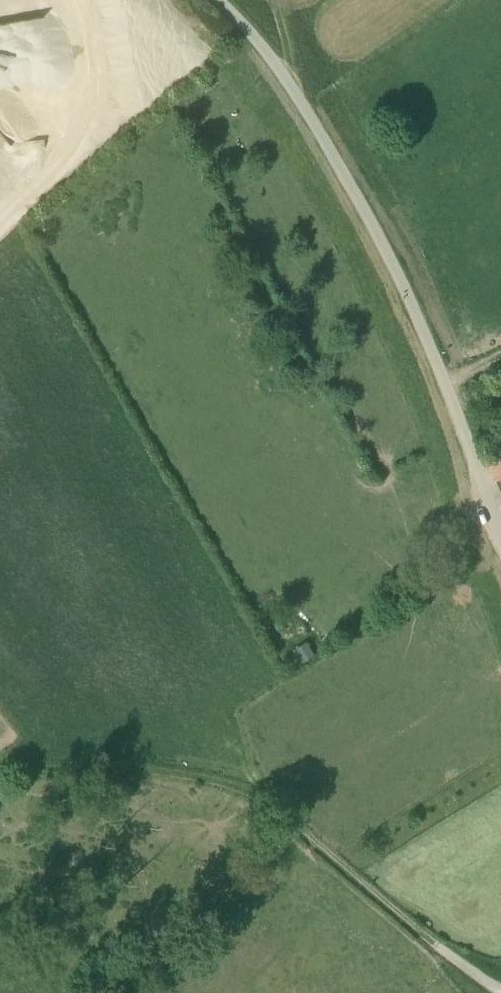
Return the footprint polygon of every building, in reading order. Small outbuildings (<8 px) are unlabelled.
[(490,454),(486,455),(496,481),(500,479),(500,460),(498,451),(490,454)]
